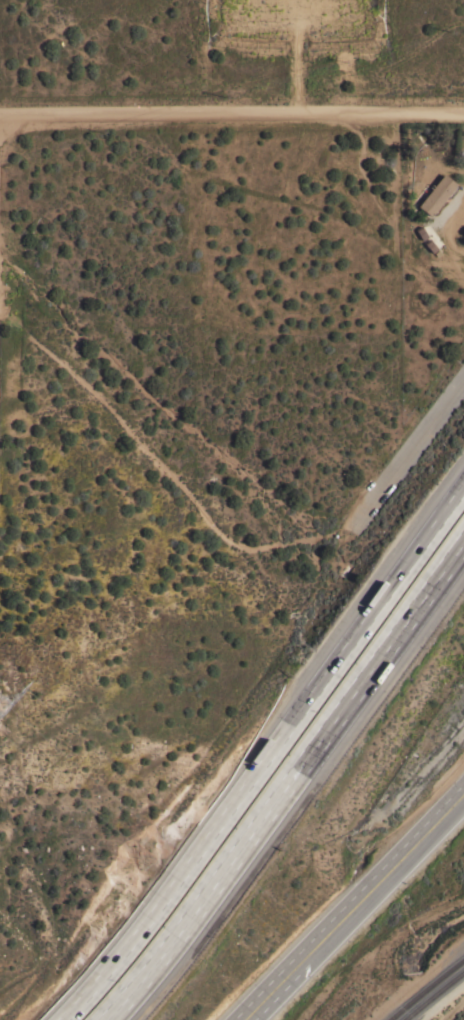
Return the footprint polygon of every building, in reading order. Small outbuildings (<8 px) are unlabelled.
[(430,215),(417,205),(431,188),(429,186),(431,183),(433,185),(443,173),(456,183),(430,215)]
